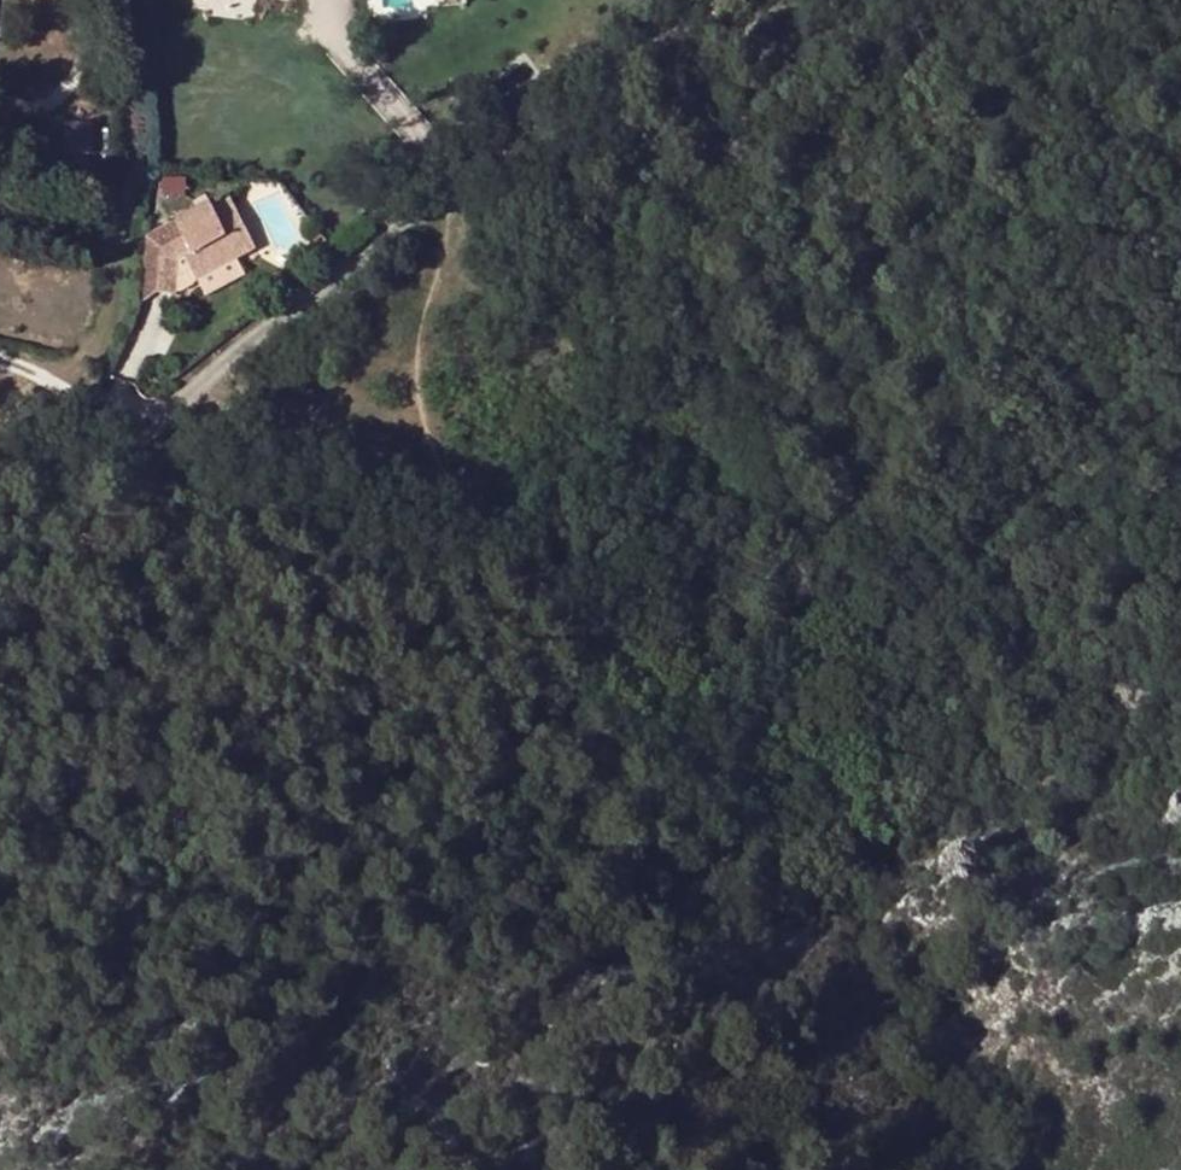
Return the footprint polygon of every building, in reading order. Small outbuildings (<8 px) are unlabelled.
[(161,250),(160,263),(159,293),(182,292),(193,286),(196,282),(197,282),(237,260),(256,250),(231,199),(212,208),(210,203),(176,221),(184,238),(162,248),(161,250)] [(356,213),(370,230),(379,222),(364,205),(356,213)] [(157,221),(151,223),(162,248),(184,238),(176,221),(173,216),(162,223),(161,221),(158,222),(157,221)] [(327,267),(336,260),(322,239),(312,247),(327,267)] [(161,250),(145,248),(138,308),(159,293),(160,263),(161,250)] [(245,275),(237,260),(197,282),(204,298),(245,275)]
